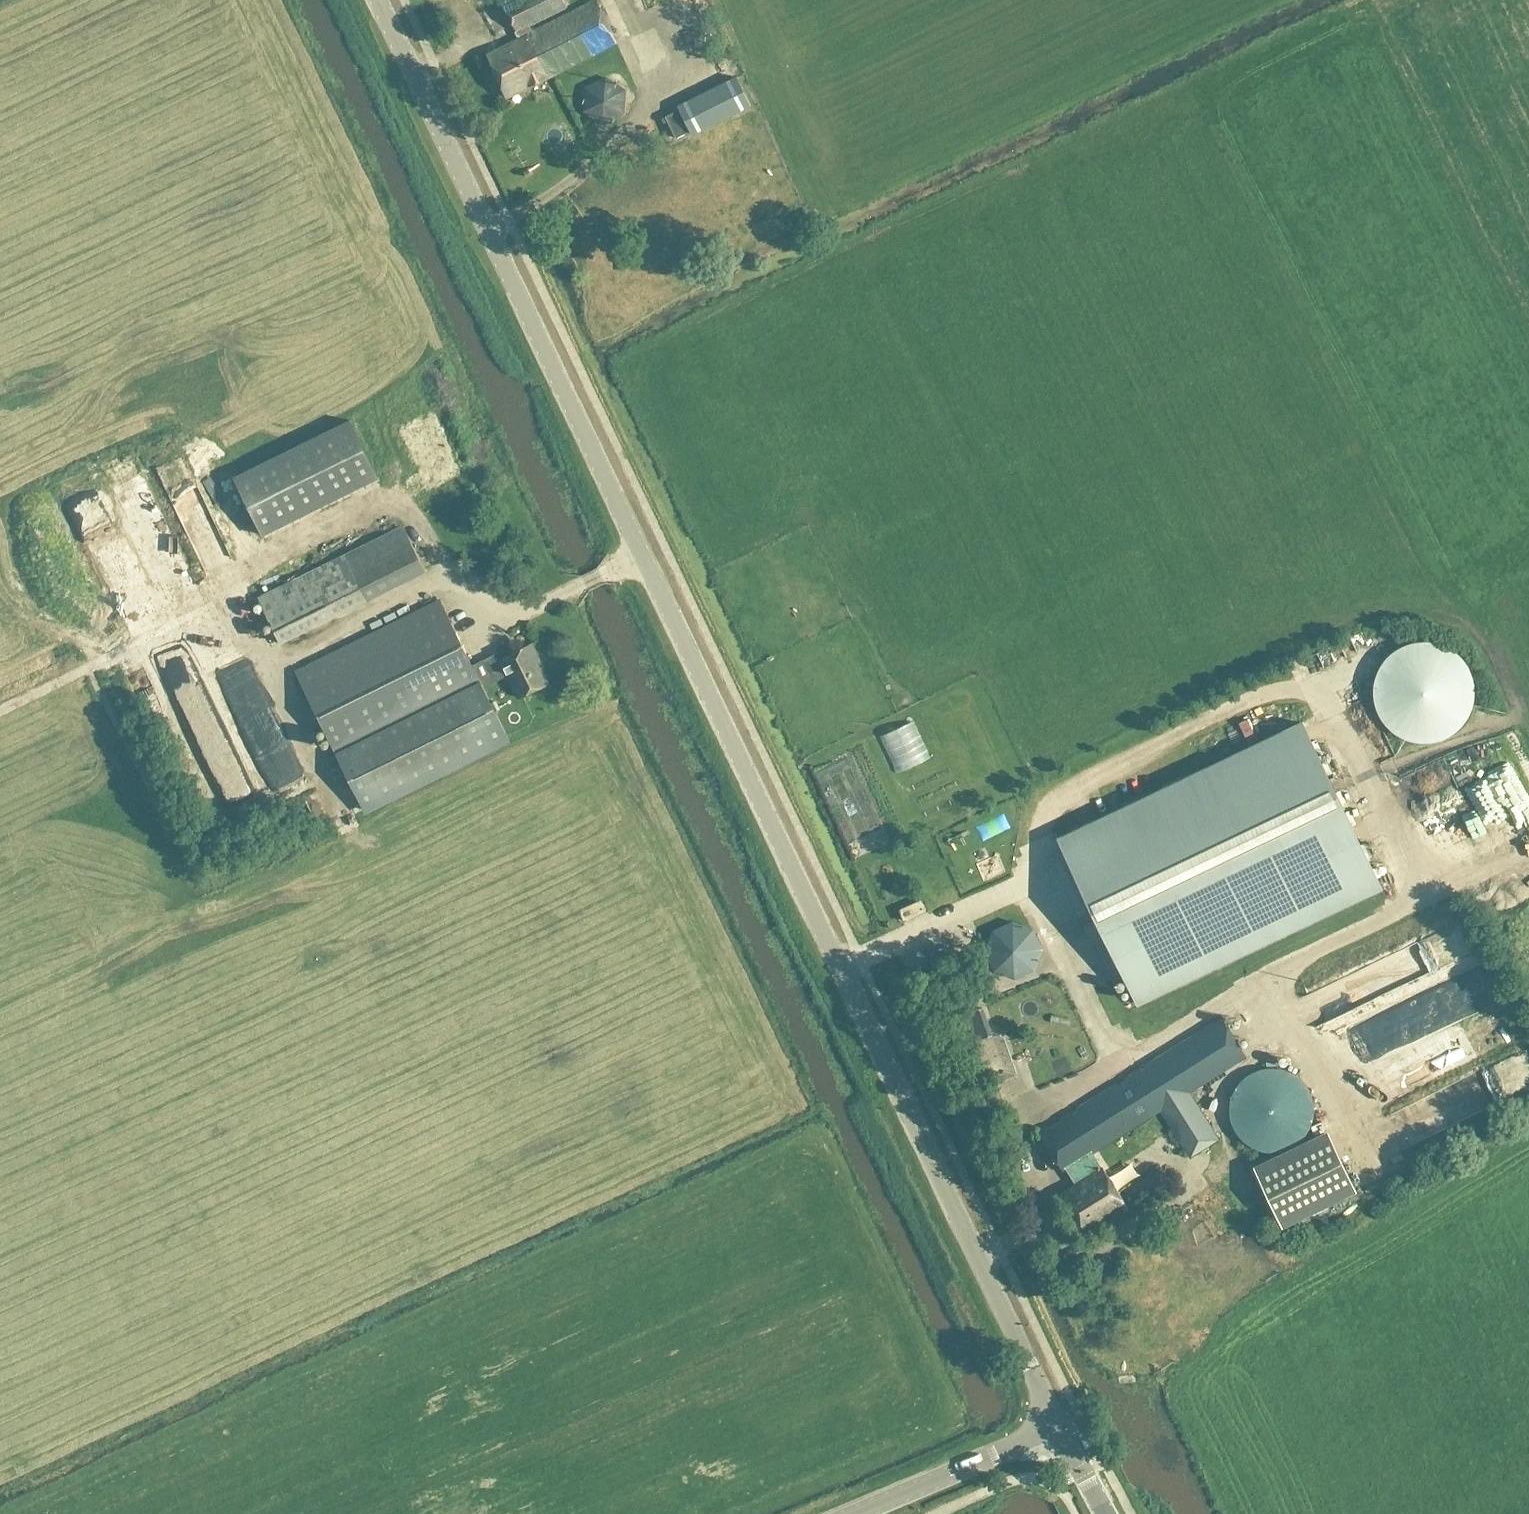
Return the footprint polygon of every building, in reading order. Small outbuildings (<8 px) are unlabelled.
[(547,77),(615,43),(596,1),(531,32),(528,27),(566,8),(562,0),(507,0),(500,4),(519,39),(486,55),(505,98),(544,79),(545,79),(547,77)] [(735,77),(677,106),(691,134),(749,106),(735,77)] [(575,98),(600,132),(624,115),(599,81),(575,98)] [(675,112),(664,117),(675,139),(685,133),(675,112)] [(428,415),(397,430),(424,486),(456,471),(428,415)] [(285,554),(388,510),(353,427),(233,479),(261,543),(277,536),(285,554)] [(187,509),(190,514),(202,508),(187,479),(175,485),(187,509)] [(144,495),(123,506),(130,520),(151,508),(144,495)] [(186,537),(209,530),(206,520),(183,527),(186,537)] [(97,522),(81,529),(99,574),(115,568),(97,522)] [(402,529),(258,601),(279,644),(424,572),(402,529)] [(505,657),(502,651),(471,666),(438,600),(294,672),(363,811),(507,740),(487,700),(512,687),(519,684),(505,657)] [(1377,670),(1372,691),(1377,713),(1388,730),(1407,740),(1426,743),(1443,739),(1460,727),(1469,713),(1473,695),(1470,673),(1458,657),(1440,645),(1420,642),(1402,646),(1388,656),(1377,670)] [(530,645),(505,657),(519,684),(512,687),(518,698),(547,684),(535,661),(538,660),(530,645)] [(908,722),(877,736),(896,774),(926,759),(908,722)] [(1137,1005),(1380,889),(1301,723),(1058,840),(1137,1005)] [(1409,829),(1427,818),(1420,806),(1401,817),(1409,829)] [(992,932),(985,952),(994,971),(1014,979),(1033,970),(1040,950),(1032,931),(1012,923),(992,932)] [(1315,1027),(1399,1003),(1390,972),(1296,999),(1301,1018),(1312,1015),(1315,1027)] [(1483,998),(1472,999),(1472,994),(1446,996),(1448,1013),(1484,1011),(1483,998)] [(1022,1023),(1038,1017),(1032,1003),(1017,1009),(1022,1023)] [(962,1008),(965,1022),(975,1020),(986,1081),(1003,1078),(990,1004),(962,1008)] [(1188,1093),(1245,1057),(1221,1019),(1100,1094),(1037,1133),(1062,1172),(1065,1170),(1075,1185),(1061,1194),(1086,1234),(1127,1208),(1102,1169),(1101,1169),(1091,1154),(1160,1111),(1189,1158),(1217,1140),(1188,1093)] [(1427,1082),(1496,1056),(1489,1037),(1420,1063),(1427,1082)] [(1528,1090),(1528,1075),(1525,1063),(1508,1068),(1516,1094),(1528,1090)] [(1312,1110),(1312,1101),(1310,1095),(1307,1090),(1304,1085),(1300,1081),(1296,1077),(1291,1074),(1286,1072),(1281,1070),(1275,1069),(1268,1069),(1260,1070),(1254,1072),(1247,1076),(1242,1080),(1237,1086),(1233,1092),(1230,1097),(1229,1106),(1228,1113),(1229,1120),(1230,1124),(1233,1130),(1236,1135),(1240,1140),(1246,1144),(1252,1148),(1257,1150),(1263,1152),(1270,1153),(1276,1153),(1282,1151),(1287,1149),(1292,1147),(1296,1144),(1301,1140),(1304,1136),(1308,1130),(1310,1125),(1312,1119),(1312,1110)] [(1327,1136),(1255,1171),(1281,1225),(1353,1190),(1327,1136)] [(1100,1276),(1116,1267),(1110,1257),(1094,1266),(1100,1276)]
